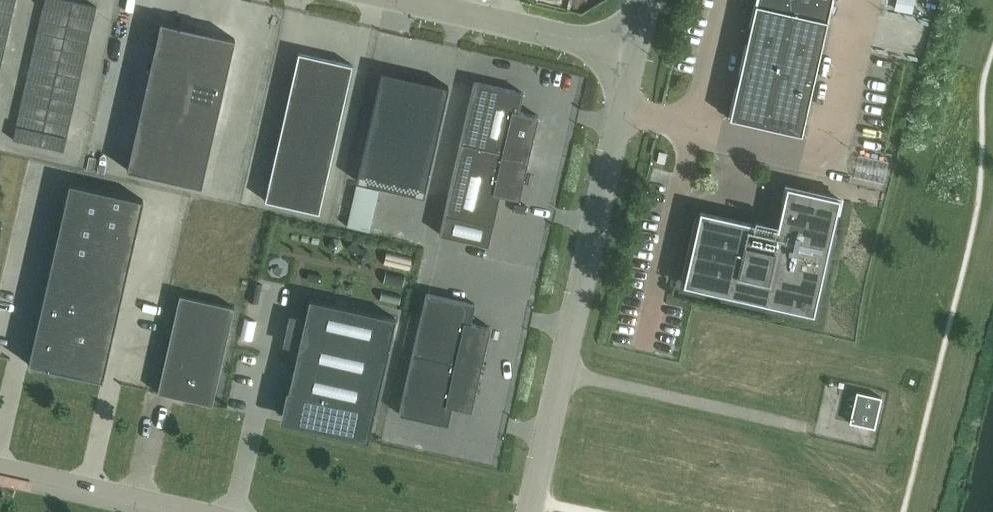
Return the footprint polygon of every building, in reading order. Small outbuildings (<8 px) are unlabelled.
[(15,0),(0,0),(0,65),(15,0)] [(95,6),(68,0),(43,0),(12,139),(63,151),(95,6)] [(728,118),(801,135),(832,0),(755,0),(728,118)] [(126,169),(200,186),(234,38),(160,21),(126,169)] [(318,212),(351,65),(297,52),(264,200),(318,212)] [(447,86),(381,71),(356,181),(423,196),(447,86)] [(473,81),(459,141),(528,157),(537,115),(518,111),(522,92),(473,81)] [(518,198),(528,157),(459,141),(438,234),(487,245),(499,194),(518,198)] [(68,183),(27,364),(101,381),(142,199),(68,183)] [(699,211),(683,284),(812,313),(838,198),(786,186),(776,229),(699,211)] [(425,293),(411,354),(480,369),(489,327),(470,323),(474,304),(425,293)] [(233,307),(179,295),(157,392),(211,404),(233,307)] [(394,318),(308,298),(282,416),(367,435),(365,441),(367,441),(394,318)] [(480,369),(411,354),(398,414),(447,425),(451,406),(470,411),(480,369)] [(881,397),(856,391),(849,422),(874,428),(881,397)]
